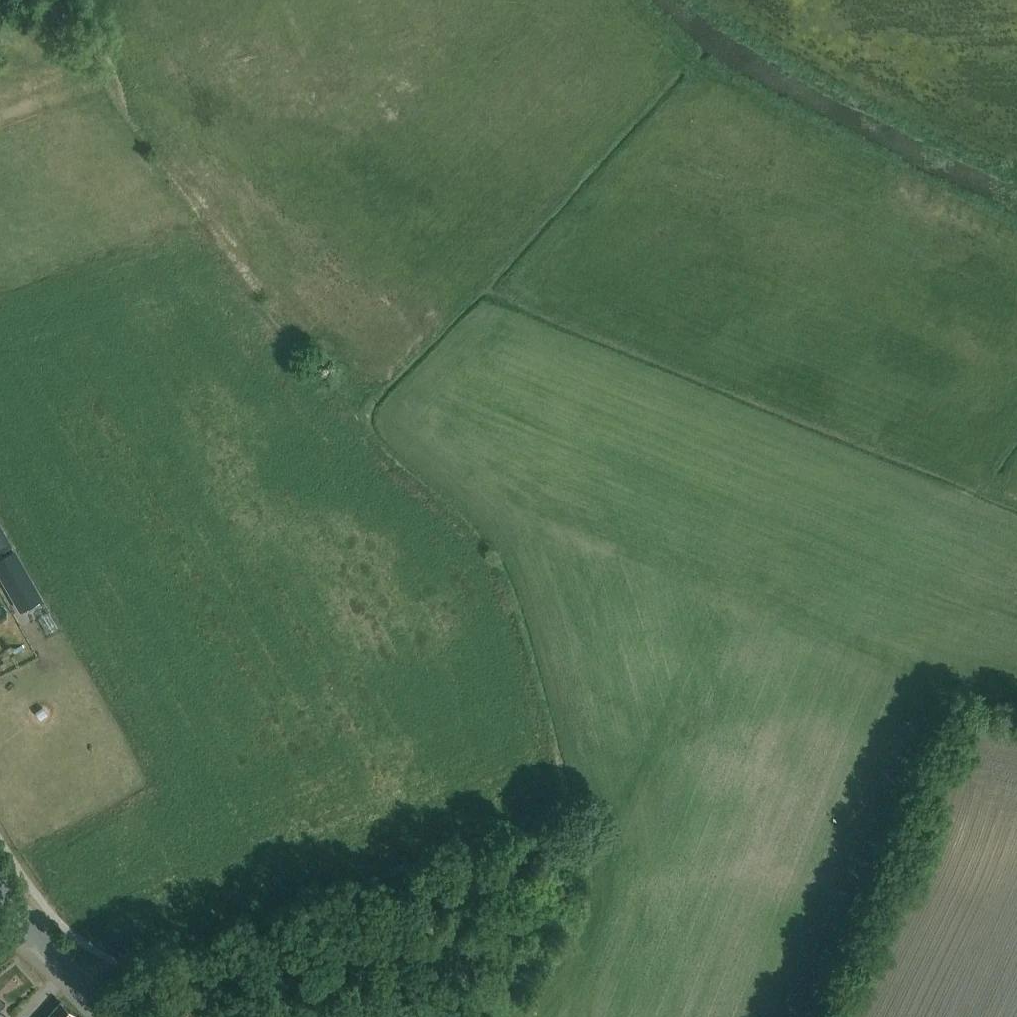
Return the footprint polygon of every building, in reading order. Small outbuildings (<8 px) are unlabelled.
[(10,543),(0,524),(0,548),(10,543)] [(5,574),(25,608),(42,598),(22,564),(14,550),(0,558),(0,565),(5,574)] [(1,1009),(8,1003),(7,1002),(4,1005),(0,1000),(0,1016),(9,1016),(1,1009)] [(46,1016),(76,1016),(77,1016),(62,1002),(50,1015),(48,1014),(46,1016)]
